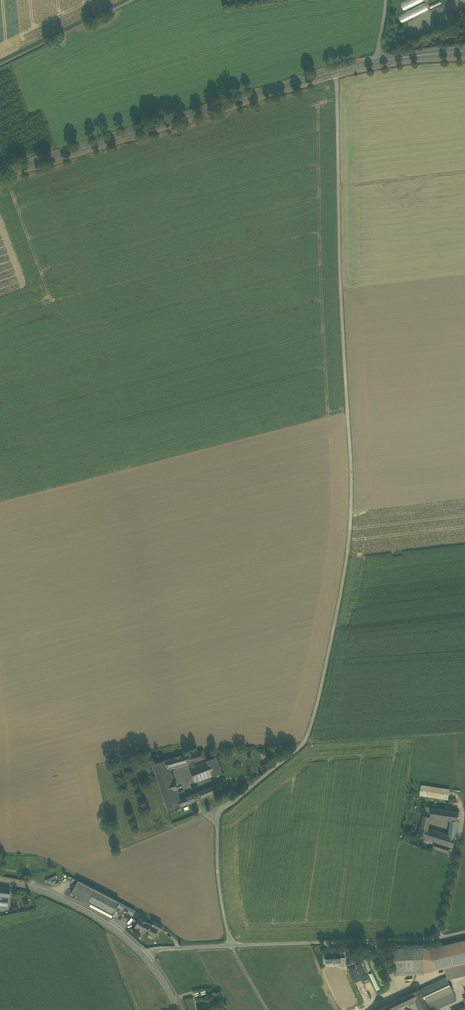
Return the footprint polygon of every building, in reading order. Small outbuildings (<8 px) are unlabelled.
[(404,10),(424,1),(424,0),(406,0),(400,3),(404,10)] [(425,3),(398,16),(402,23),(429,10),(425,3)] [(203,749),(180,755),(182,764),(187,763),(188,766),(207,760),(203,749)] [(167,768),(179,765),(176,756),(152,763),(168,811),(176,808),(180,806),(178,800),(175,790),(177,789),(174,780),(172,781),(167,768)] [(188,766),(194,782),(212,775),(222,772),(216,756),(207,760),(188,766)] [(224,781),(198,792),(200,798),(226,788),(224,781)] [(438,798),(448,799),(450,790),(450,789),(442,788),(432,786),(422,785),(421,785),(420,794),(420,795),(428,796),(429,796),(438,798)] [(178,800),(180,806),(188,803),(196,800),(193,793),(178,800)] [(451,820),(450,823),(457,824),(459,811),(425,806),(421,828),(428,829),(429,828),(431,817),(451,820)] [(454,848),(457,828),(449,827),(448,834),(437,831),(434,841),(436,842),(434,848),(448,853),(450,846),(454,848)] [(418,836),(434,841),(437,831),(429,828),(428,829),(421,828),(418,836)] [(80,898),(88,902),(95,889),(78,880),(71,893),(80,898)] [(9,897),(10,888),(0,887),(0,896),(1,896),(8,897),(9,897)] [(95,889),(88,902),(91,903),(113,915),(117,906),(120,902),(95,889)] [(88,902),(80,898),(79,900),(90,906),(91,903),(88,902)] [(117,906),(130,913),(132,909),(120,902),(117,906)] [(113,915),(91,903),(90,906),(89,906),(111,918),(113,915)] [(143,931),(152,936),(157,928),(160,930),(162,926),(158,923),(154,920),(152,924),(139,918),(135,926),(143,931)] [(435,969),(445,967),(464,962),(464,940),(430,948),(435,969)] [(393,948),(394,970),(424,969),(423,947),(393,948)] [(430,948),(423,947),(424,969),(394,970),(394,975),(424,974),(424,972),(435,969),(430,948)] [(339,953),(325,953),(326,962),(339,961),(340,961),(339,957),(339,953)] [(445,967),(448,978),(464,974),(464,962),(445,967)] [(344,972),(332,977),(343,1003),(350,1003),(349,1001),(352,1000),(352,1001),(356,1001),(356,1000),(352,990),(352,994),(350,995),(352,995),(344,998),(344,994),(344,991),(348,991),(351,989),(344,972)] [(446,976),(420,988),(427,1004),(453,992),(446,976)] [(402,997),(405,1004),(415,1000),(420,1009),(430,1009),(427,1004),(420,988),(402,997)] [(453,992),(427,1004),(430,1009),(434,1009),(457,999),(453,992)] [(375,1009),(393,1009),(401,1006),(397,999),(375,1009)]
